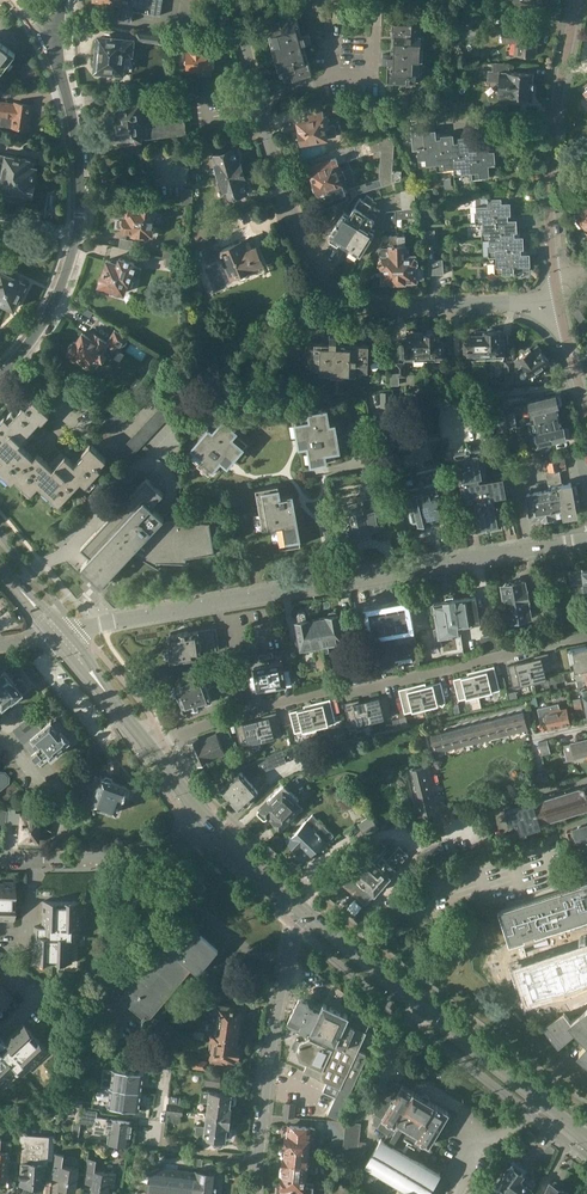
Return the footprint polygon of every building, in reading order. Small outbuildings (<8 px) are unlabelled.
[(107,1),(104,18),(131,22),(133,11),(160,15),(163,0),(102,0),(107,1)] [(275,21),(272,22),(275,34),(272,34),(275,47),(281,70),(284,69),(287,80),(312,73),(310,67),(309,61),(304,42),(311,40),(309,33),(302,35),(300,28),(296,16),(281,20),(280,17),(279,17),(280,20),(275,21)] [(383,54),(383,61),(391,61),(390,69),(390,82),(407,82),(407,86),(407,83),(413,83),(416,83),(417,72),(420,72),(420,47),(421,35),(418,35),(418,23),(393,22),(392,35),(391,54),(383,54)] [(516,42),(515,54),(534,55),(535,47),(536,29),(517,28),(516,31),(504,30),(504,41),(516,42)] [(163,33),(138,31),(137,40),(161,43),(161,39),(164,39),(164,41),(177,41),(177,32),(163,32),(163,33)] [(94,41),(94,45),(96,48),(98,48),(97,59),(94,58),(92,61),(92,66),(94,68),(96,68),(96,70),(115,72),(115,76),(116,78),(119,78),(121,76),(122,73),(124,52),(131,53),(132,40),(99,37),(99,39),(97,39),(94,41)] [(203,39),(189,39),(189,53),(186,53),(187,71),(212,70),(211,53),(203,53),(203,39)] [(2,71),(16,53),(0,41),(0,70),(2,71)] [(499,82),(499,84),(534,85),(534,82),(533,82),(534,74),(534,72),(506,72),(506,64),(493,64),(493,70),(487,70),(487,82),(499,82)] [(534,85),(499,84),(498,94),(498,96),(533,97),(533,96),(533,87),(534,87),(534,85)] [(182,100),(145,105),(145,103),(110,108),(111,111),(106,112),(107,115),(105,118),(105,123),(108,124),(108,129),(106,131),(107,135),(109,137),(109,140),(112,139),(113,146),(125,144),(125,141),(149,138),(186,133),(182,100)] [(32,104),(14,102),(14,104),(0,102),(0,117),(2,117),(1,125),(28,129),(32,104)] [(459,102),(459,110),(474,111),(474,102),(459,102)] [(335,104),(334,113),(350,114),(350,105),(335,104)] [(301,143),(335,136),(336,135),(335,126),(333,125),(329,126),(327,115),(326,116),(325,113),(323,113),(322,111),(304,114),(305,119),(298,121),(299,130),(293,131),(295,144),(301,143)] [(419,141),(423,141),(424,145),(423,146),(423,147),(417,147),(419,167),(421,167),(421,165),(429,165),(429,163),(435,163),(435,153),(441,153),(440,137),(435,138),(434,132),(434,129),(418,131),(419,141)] [(435,153),(435,163),(436,172),(438,171),(438,170),(448,169),(447,168),(453,167),(452,157),(459,156),(458,141),(452,142),(452,136),(451,133),(442,134),(442,137),(440,137),(441,153),(435,153)] [(487,145),(487,142),(477,143),(477,146),(476,146),(477,161),(470,161),(471,171),(472,180),(474,180),(474,178),(482,177),(482,176),(488,176),(489,176),(490,176),(489,165),(496,164),(495,151),(502,150),(501,135),(492,136),(493,144),(487,145)] [(329,153),(323,155),(317,158),(310,161),(312,165),(308,166),(313,180),(313,181),(313,182),(312,185),(314,190),(317,192),(318,192),(321,201),(322,201),(324,208),(346,200),(349,202),(357,193),(400,180),(401,180),(401,171),(400,171),(395,170),(393,170),(392,170),(394,140),(391,136),(362,143),(361,143),(357,143),(340,149),(329,153)] [(452,157),(453,167),(454,167),(454,175),(456,175),(456,174),(465,173),(465,172),(471,171),(470,161),(477,161),(476,146),(470,146),(470,140),(469,138),(460,139),(460,141),(458,141),(459,156),(452,157)] [(197,145),(196,155),(215,150),(212,140),(197,145)] [(219,177),(243,170),(240,160),(239,160),(239,159),(242,158),(239,148),(235,149),(234,149),(212,155),(219,177)] [(406,150),(401,153),(405,159),(409,157),(406,150)] [(31,194),(32,193),(34,191),(36,184),(35,184),(34,182),(36,167),(28,165),(30,159),(16,156),(17,155),(15,155),(15,156),(6,155),(0,154),(0,184),(1,185),(0,188),(8,190),(6,200),(25,203),(27,193),(31,194)] [(243,170),(219,177),(225,199),(247,192),(252,190),(249,180),(245,181),(245,180),(246,180),(243,170)] [(585,192),(583,189),(580,185),(567,194),(572,201),(585,192)] [(192,189),(181,188),(180,202),(191,203),(192,189)] [(399,191),(401,211),(416,209),(414,189),(399,191)] [(373,200),(374,201),(375,199),(367,194),(364,200),(360,198),(350,215),(344,211),(329,236),(331,237),(329,241),(338,247),(340,243),(344,246),(373,200)] [(514,215),(514,214),(511,214),(510,204),(502,205),(501,198),(478,198),(478,213),(476,213),(476,222),(475,222),(475,223),(494,223),(494,215),(514,215)] [(373,200),(344,246),(349,248),(347,252),(357,258),(359,254),(360,255),(375,231),(371,228),(381,210),(375,207),(378,203),(374,201),(373,200)] [(421,205),(424,225),(431,225),(429,205),(421,205)] [(117,217),(116,228),(123,229),(123,230),(133,231),(132,233),(139,234),(139,233),(149,235),(149,234),(157,235),(158,227),(154,227),(154,222),(153,222),(153,218),(154,218),(156,217),(157,212),(155,211),(154,211),(154,209),(150,208),(126,206),(125,216),(124,216),(124,218),(117,217)] [(586,206),(579,211),(581,214),(577,217),(576,220),(581,227),(584,227),(586,230),(586,206)] [(396,211),(396,219),(415,217),(416,209),(401,211),(396,211)] [(396,228),(396,219),(396,211),(386,212),(379,229),(396,228)] [(494,215),(494,223),(475,223),(475,224),(484,223),(485,230),(483,230),(483,239),(482,239),(482,240),(501,240),(500,232),(520,232),(520,231),(517,231),(517,221),(508,222),(508,215),(514,215),(494,215)] [(206,257),(214,254),(209,244),(217,241),(210,226),(200,231),(199,229),(193,231),(194,233),(191,235),(197,249),(202,248),(206,257)] [(500,232),(501,240),(482,240),(482,241),(491,240),(491,247),(489,247),(490,256),(488,256),(488,257),(507,257),(507,249),(527,249),(527,248),(524,248),(523,238),(515,239),(515,232),(520,232),(500,232)] [(398,281),(397,235),(389,235),(390,248),(381,248),(379,250),(379,254),(381,256),(381,257),(379,260),(379,265),(382,268),(382,282),(383,282),(386,284),(394,284),(394,281),(398,281)] [(405,235),(397,235),(398,281),(404,281),(404,284),(412,283),(415,280),(416,280),(416,266),(418,264),(418,259),(415,256),(415,247),(406,247),(405,235)] [(251,237),(221,251),(232,276),(236,274),(238,278),(241,279),(242,280),(247,277),(247,276),(248,273),(248,269),(262,263),(251,237)] [(428,260),(435,260),(434,247),(434,242),(426,243),(426,248),(428,260)] [(488,258),(498,257),(498,264),(496,264),(496,273),(495,273),(495,275),(514,274),(514,272),(530,271),(530,266),(530,255),(521,256),(521,249),(527,249),(507,249),(507,257),(488,257),(488,258)] [(166,258),(183,261),(183,252),(162,251),(161,258),(165,259),(166,259),(166,258)] [(182,268),(183,261),(166,258),(166,259),(165,259),(164,267),(182,268)] [(101,274),(100,276),(100,277),(99,278),(99,280),(99,281),(98,284),(99,285),(97,290),(98,291),(105,293),(109,292),(110,288),(114,289),(114,290),(115,291),(116,291),(118,292),(120,292),(122,292),(123,292),(124,292),(129,275),(139,278),(142,268),(135,265),(135,262),(123,259),(122,262),(111,259),(111,260),(107,259),(102,273),(101,274)] [(443,259),(428,260),(429,275),(444,274),(443,259)] [(1,301),(14,308),(19,297),(20,297),(21,294),(26,283),(1,271),(0,271),(0,302),(1,301)] [(485,358),(504,358),(504,338),(503,338),(503,330),(495,330),(494,328),(488,328),(488,330),(484,330),(485,358)] [(69,350),(68,352),(71,354),(69,356),(70,360),(74,362),(78,362),(80,359),(93,367),(100,357),(105,361),(109,355),(114,358),(119,350),(120,351),(129,337),(115,329),(108,341),(93,332),(90,337),(83,332),(77,341),(75,340),(74,342),(73,342),(72,342),(71,343),(70,344),(69,345),(69,346),(68,347),(69,349),(69,350)] [(423,332),(424,361),(443,361),(443,349),(443,340),(442,340),(442,332),(434,332),(433,330),(428,330),(426,332),(423,332)] [(468,342),(464,343),(464,359),(485,358),(484,330),(476,331),(476,334),(468,335),(468,342)] [(424,361),(423,332),(414,333),(415,336),(406,336),(406,344),(403,344),(403,358),(414,358),(414,361),(424,361)] [(309,342),(308,368),(319,369),(319,372),(356,373),(356,370),(367,371),(369,345),(356,345),(355,348),(322,346),(322,343),(309,342)] [(522,366),(522,367),(532,379),(540,373),(538,370),(550,362),(539,346),(532,350),(531,349),(513,361),(513,370),(517,370),(522,366)] [(169,359),(162,355),(159,361),(166,365),(169,359)] [(505,361),(505,375),(513,375),(513,370),(513,361),(505,361)] [(455,383),(454,362),(445,363),(446,384),(455,383)] [(454,362),(455,383),(455,392),(463,392),(462,362),(454,362)] [(405,363),(403,363),(396,364),(396,377),(405,377),(405,363)] [(513,375),(505,375),(505,382),(500,382),(501,390),(514,389),(513,381),(513,375)] [(391,405),(390,391),(382,392),(381,392),(381,406),(391,406),(391,405)] [(532,412),(535,423),(560,416),(559,416),(557,406),(558,406),(558,405),(561,405),(562,402),(561,396),(558,395),(555,395),(528,402),(531,413),(532,412)] [(41,421),(42,422),(51,414),(34,398),(27,406),(25,404),(10,420),(5,416),(0,421),(0,456),(3,459),(0,462),(0,471),(12,482),(15,479),(31,494),(39,486),(59,505),(81,481),(86,485),(102,469),(100,467),(107,459),(91,444),(82,453),(84,454),(75,464),(65,455),(61,460),(58,457),(59,457),(58,456),(49,464),(38,454),(34,457),(24,447),(32,439),(28,435),(41,421)] [(502,404),(495,405),(496,412),(503,410),(502,404)] [(309,413),(294,416),(298,439),(307,437),(311,463),(327,461),(325,452),(340,450),(335,423),(330,424),(327,409),(309,412),(309,413)] [(494,413),(485,415),(486,421),(495,419),(498,430),(508,428),(504,411),(494,413)] [(560,416),(535,423),(537,433),(536,433),(539,444),(566,437),(569,436),(570,434),(569,428),(566,426),(563,427),(563,426),(562,427),(560,417),(560,416)] [(236,432),(237,431),(223,419),(213,431),(209,427),(192,448),(203,457),(197,464),(209,474),(227,454),(233,459),(248,442),(236,432)] [(246,438),(245,437),(249,441),(258,437),(267,486),(279,484),(281,496),(307,491),(295,426),(272,431),(271,428),(269,429),(269,431),(258,433),(246,438)] [(523,431),(516,432),(518,440),(525,439),(523,431)] [(471,450),(470,448),(470,447),(469,446),(468,446),(467,446),(466,446),(466,447),(465,448),(465,449),(465,451),(455,453),(457,463),(458,472),(459,472),(460,482),(462,481),(462,482),(460,483),(464,502),(466,502),(466,503),(464,503),(469,529),(469,530),(470,530),(477,529),(478,529),(480,531),(485,530),(487,528),(492,527),(494,529),(499,528),(500,525),(501,525),(498,504),(499,504),(498,503),(497,503),(496,497),(496,496),(507,494),(504,475),(482,479),(481,478),(485,477),(479,449),(471,450)] [(500,466),(502,466),(512,465),(511,458),(498,459),(500,466)] [(553,515),(554,515),(564,513),(565,514),(576,512),(576,511),(581,510),(579,500),(575,501),(573,494),(578,493),(576,485),(572,485),(571,482),(562,484),(559,470),(566,469),(565,459),(559,460),(559,458),(546,460),(547,463),(546,464),(546,468),(548,468),(548,471),(545,472),(549,489),(553,515)] [(413,483),(402,486),(403,490),(411,521),(414,523),(419,522),(419,523),(431,520),(430,518),(440,516),(440,517),(443,516),(445,513),(444,511),(443,511),(438,492),(435,482),(442,480),(438,467),(417,472),(418,477),(412,478),(413,483)] [(132,553),(134,554),(159,568),(160,568),(158,566),(158,562),(187,563),(187,562),(186,562),(186,558),(215,553),(215,552),(214,552),(209,523),(210,523),(210,522),(166,521),(166,522),(161,521),(164,518),(152,506),(164,493),(147,477),(138,487),(122,504),(81,548),(90,557),(82,566),(102,585),(132,553)] [(278,485),(256,489),(263,529),(277,527),(281,548),(301,544),(292,495),(280,497),(278,485)] [(553,515),(549,489),(526,493),(531,518),(541,516),(542,518),(543,517),(544,522),(553,520),(553,516),(554,516),(554,515),(553,515)] [(355,534),(356,535),(367,533),(367,531),(381,529),(377,506),(374,507),(372,497),(363,499),(365,509),(363,509),(363,508),(351,510),(353,523),(349,524),(348,526),(349,534),(351,535),(355,534)] [(583,570),(582,569),(570,570),(572,584),(581,583),(583,583),(585,597),(586,597),(586,570),(583,570)] [(505,596),(509,620),(531,616),(527,599),(528,599),(527,590),(526,590),(524,581),(523,582),(520,580),(517,580),(514,583),(513,583),(510,581),(506,582),(504,585),(503,585),(504,588),(502,591),(503,594),(504,596),(505,596)] [(455,598),(445,600),(444,600),(445,601),(433,603),(433,604),(431,604),(432,613),(435,613),(435,615),(433,617),(434,621),(436,623),(437,628),(433,628),(435,637),(439,636),(441,647),(440,647),(441,654),(453,652),(463,650),(459,625),(480,622),(476,596),(467,598),(467,597),(455,599),(455,598)] [(393,669),(399,668),(420,665),(413,626),(410,627),(406,606),(407,606),(406,603),(387,606),(368,610),(372,628),(373,628),(378,658),(363,661),(366,674),(393,669)] [(318,618),(324,653),(329,652),(328,642),(344,640),(344,639),(350,638),(348,629),(342,629),(339,613),(338,614),(338,612),(335,611),(330,612),(328,614),(328,615),(327,615),(327,617),(318,618)] [(318,618),(312,619),(309,620),(309,619),(307,619),(306,613),(303,612),(299,612),(297,614),(298,620),(296,621),(299,639),(297,639),(295,641),(296,642),(297,643),(300,643),(300,645),(301,644),(301,646),(305,648),(310,647),(312,644),(312,643),(317,642),(319,651),(315,651),(317,668),(326,666),(324,653),(318,618)] [(173,634),(171,632),(167,636),(169,638),(170,647),(168,647),(168,649),(164,649),(163,651),(164,658),(166,659),(170,659),(170,660),(196,656),(196,654),(202,653),(219,650),(215,629),(199,631),(199,630),(189,632),(189,631),(178,632),(179,633),(173,634)] [(481,637),(482,644),(484,652),(499,648),(498,646),(496,636),(496,634),(481,637)] [(496,636),(498,646),(512,644),(510,634),(496,636)] [(586,667),(586,645),(571,649),(575,670),(586,667)] [(534,658),(528,660),(534,681),(533,681),(534,684),(547,681),(545,671),(553,669),(548,652),(534,655),(534,658)] [(282,660),(267,663),(267,665),(268,665),(272,690),(279,689),(279,686),(286,684),(282,660)] [(528,660),(507,665),(513,686),(533,681),(534,681),(528,660)] [(267,665),(254,668),(258,689),(265,688),(265,691),(272,690),(268,665),(267,665)] [(481,672),(474,673),(479,695),(500,690),(494,666),(480,669),(480,670),(481,672)] [(575,670),(574,670),(576,680),(586,678),(586,667),(575,670)] [(3,709),(12,701),(13,702),(24,693),(23,692),(27,688),(27,685),(22,678),(19,678),(14,682),(5,671),(0,675),(0,705),(3,709)] [(474,673),(454,679),(459,700),(479,695),(474,673)] [(213,699),(226,694),(222,684),(209,689),(208,686),(213,684),(209,674),(204,676),(204,675),(175,685),(175,686),(171,688),(170,690),(172,697),(174,698),(179,696),(179,697),(181,697),(184,705),(182,708),(187,710),(188,708),(193,707),(193,709),(204,705),(203,704),(213,701),(213,699)] [(576,680),(578,687),(584,686),(583,684),(586,683),(586,678),(576,680)] [(441,682),(420,687),(426,708),(438,705),(438,703),(439,703),(443,706),(446,701),(441,682)] [(413,685),(399,689),(405,713),(426,708),(420,687),(414,688),(413,685)] [(232,702),(227,703),(229,709),(244,705),(241,692),(230,695),(232,702)] [(387,695),(366,700),(371,721),(372,721),(392,716),(387,695)] [(317,705),(310,706),(315,727),(316,727),(336,722),(331,701),(330,699),(316,702),(317,705)] [(359,699),(345,702),(351,726),(358,724),(359,727),(373,724),(372,721),(371,721),(366,700),(360,702),(359,699)] [(558,703),(537,708),(541,724),(547,722),(549,728),(570,723),(566,709),(560,710),(558,703)] [(310,706),(290,711),(295,733),(303,731),(303,733),(317,730),(316,727),(315,727),(310,706)] [(527,729),(523,710),(521,710),(521,713),(515,714),(519,731),(522,730),(527,729)] [(263,718),(256,719),(262,741),(262,740),(282,735),(276,711),(262,715),(263,718)] [(512,715),(506,716),(510,733),(519,731),(515,714),(514,712),(511,713),(512,715)] [(510,733),(506,716),(505,714),(502,715),(503,717),(497,719),(501,735),(510,733)] [(59,749),(70,740),(61,730),(63,728),(56,718),(52,721),(51,720),(42,728),(31,715),(13,730),(41,763),(50,756),(51,757),(60,750),(59,749)] [(494,719),(488,721),(492,738),(501,735),(497,719),(496,717),(493,717),(494,719)] [(256,719),(236,724),(241,746),(248,744),(249,747),(257,745),(258,744),(263,743),(262,740),(262,741),(256,719)] [(492,738),(488,721),(487,719),(484,720),(485,722),(478,723),(482,740),(492,738)] [(476,724),(469,726),(473,742),(482,740),(478,723),(478,721),(475,722),(476,724)] [(473,742),(469,726),(469,724),(466,724),(467,726),(460,728),(464,745),(473,742)] [(458,729),(451,730),(455,747),(464,745),(460,728),(460,726),(457,727),(458,729)] [(449,731),(442,732),(446,749),(455,747),(451,730),(451,728),(448,729),(449,731)] [(446,749),(442,732),(441,731),(439,731),(439,733),(432,735),(436,752),(446,749)] [(198,737),(192,740),(188,742),(198,765),(225,753),(217,733),(200,741),(198,737)] [(563,745),(567,761),(576,759),(575,756),(579,755),(579,756),(585,755),(586,748),(586,739),(563,745)] [(547,740),(539,741),(540,748),(549,746),(547,740)] [(318,752),(324,762),(339,752),(332,742),(318,752)] [(281,750),(275,753),(280,765),(286,762),(281,750)] [(269,755),(273,767),(280,765),(275,753),(269,755)] [(269,755),(262,758),(267,770),(273,767),(269,755)] [(262,759),(262,758),(258,760),(262,771),(266,770),(262,759)] [(413,780),(432,775),(430,765),(410,770),(411,773),(413,772),(415,779),(412,779),(413,780)] [(220,787),(239,807),(240,808),(259,790),(240,770),(220,787)] [(8,783),(9,777),(4,772),(1,774),(0,772),(0,789),(8,783)] [(550,784),(546,772),(534,776),(537,787),(550,784)] [(97,806),(117,812),(121,799),(123,800),(127,786),(115,782),(115,781),(114,781),(112,777),(108,776),(104,777),(102,776),(102,777),(95,775),(90,791),(89,790),(84,804),(93,807),(94,805),(95,805),(94,807),(97,808),(97,806)] [(415,788),(415,789),(434,784),(432,775),(413,780),(413,782),(415,781),(417,788),(415,788)] [(417,797),(417,798),(437,793),(434,784),(415,789),(415,791),(417,790),(419,797),(417,797)] [(267,819),(270,816),(280,805),(282,807),(295,794),(285,785),(281,786),(261,807),(258,811),(258,813),(264,819),(267,819)] [(527,803),(505,809),(509,822),(514,821),(517,832),(492,840),(493,845),(521,837),(520,832),(541,825),(540,822),(574,812),(586,808),(586,785),(534,802),(533,798),(526,800),(527,803)] [(419,806),(419,807),(439,802),(437,793),(417,798),(418,800),(420,800),(421,806),(419,806)] [(280,805),(270,816),(282,828),(303,806),(300,803),(302,801),(295,794),(282,807),(280,805)] [(484,802),(485,808),(491,807),(490,804),(506,800),(505,797),(484,802)] [(439,802),(419,807),(420,809),(422,809),(424,816),(441,812),(439,802)] [(7,810),(6,822),(14,823),(20,824),(19,840),(37,842),(37,833),(40,833),(42,833),(44,832),(46,830),(47,828),(46,826),(45,825),(44,823),(41,823),(37,823),(38,814),(14,813),(15,807),(7,810)] [(287,840),(307,859),(310,856),(309,855),(325,840),(327,842),(334,835),(323,824),(316,831),(312,827),(319,821),(312,815),(307,821),(306,820),(287,840)] [(358,824),(367,837),(380,829),(371,816),(358,824)] [(582,826),(581,826),(579,826),(578,828),(573,829),(574,832),(567,834),(571,844),(586,839),(586,842),(586,825),(582,826)] [(441,843),(418,854),(424,867),(448,856),(441,843)] [(370,846),(348,871),(352,874),(366,887),(374,894),(375,893),(391,875),(408,854),(399,846),(387,860),(370,846)] [(14,920),(15,882),(14,882),(14,885),(0,884),(0,920),(14,920)] [(501,910),(511,940),(524,937),(535,933),(586,916),(586,882),(583,883),(501,910)] [(82,902),(43,900),(43,926),(35,926),(34,936),(36,936),(35,948),(34,948),(34,962),(72,963),(72,962),(70,962),(70,937),(78,937),(79,902),(82,902)] [(158,938),(164,944),(120,996),(148,1019),(192,967),(198,972),(206,963),(218,948),(178,914),(158,938)] [(519,948),(524,964),(523,964),(533,996),(586,978),(586,943),(529,962),(524,947),(519,948)] [(1,1007),(12,997),(0,984),(0,1008),(1,1007)] [(222,992),(209,990),(208,998),(221,999),(222,992)] [(365,1061),(365,1053),(358,1050),(366,1032),(365,1032),(368,1025),(364,1023),(366,1020),(352,1013),(350,1017),(347,1015),(348,1014),(323,1003),(323,1004),(320,1003),(317,1004),(315,1008),(308,1005),(309,1003),(308,1001),(301,998),(299,999),(291,1015),(287,1022),(288,1023),(288,1024),(289,1027),(296,1030),(299,1029),(299,1028),(300,1028),(310,1033),(311,1037),(310,1039),(309,1038),(301,1041),(301,1042),(296,1040),(292,1048),(297,1050),(297,1051),(300,1060),(308,1063),(304,1070),(327,1081),(323,1091),(335,1097),(327,1114),(332,1116),(338,1118),(365,1061)] [(546,1025),(548,1028),(549,1030),(551,1033),(553,1036),(556,1039),(557,1041),(559,1043),(560,1044),(577,1029),(580,1033),(583,1036),(586,1040),(586,1002),(581,1006),(584,1011),(575,1017),(565,1001),(560,1005),(565,1013),(564,1013),(559,1016),(555,1019),(546,1025)] [(216,1002),(213,1022),(239,1026),(241,1010),(237,1009),(234,1008),(234,1006),(233,1006),(233,1005),(216,1002)] [(239,1027),(239,1026),(213,1022),(211,1039),(236,1043),(237,1036),(239,1035),(240,1029),(239,1027)] [(24,1024),(5,1041),(0,1036),(0,1084),(17,1068),(22,1074),(48,1050),(49,1052),(50,1051),(24,1024)] [(203,1031),(193,1030),(192,1037),(202,1039),(203,1031)] [(236,1043),(211,1039),(209,1051),(212,1051),(211,1061),(227,1064),(228,1060),(238,1062),(239,1057),(241,1056),(242,1049),(240,1047),(241,1042),(240,1042),(240,1043),(236,1043)] [(194,1059),(193,1068),(207,1069),(207,1061),(194,1059)] [(140,1091),(142,1091),(141,1091),(144,1073),(145,1073),(145,1072),(143,1072),(113,1068),(112,1069),(113,1069),(111,1086),(111,1087),(110,1087),(140,1091)] [(204,1086),(218,1087),(220,1074),(205,1073),(204,1086)] [(433,1186),(437,1185),(436,1180),(441,1173),(415,1158),(424,1142),(427,1144),(429,1145),(430,1143),(429,1143),(435,1134),(436,1135),(438,1132),(441,1134),(442,1134),(447,1127),(446,1127),(452,1118),(451,1114),(448,1112),(446,1111),(438,1106),(438,1105),(436,1104),(436,1105),(429,1100),(430,1098),(429,1096),(427,1095),(425,1093),(423,1094),(421,1096),(414,1092),(414,1091),(413,1090),(413,1091),(407,1088),(404,1086),(404,1085),(402,1084),(402,1085),(394,1080),(390,1087),(387,1087),(384,1092),(386,1094),(375,1113),(376,1114),(374,1117),(374,1125),(388,1133),(384,1140),(381,1138),(379,1142),(368,1161),(366,1164),(365,1164),(359,1173),(359,1183),(357,1193),(428,1193),(433,1186)] [(140,1091),(110,1087),(110,1088),(111,1088),(109,1105),(108,1105),(108,1106),(140,1110),(140,1109),(139,1109),(141,1092),(142,1092),(142,1091),(140,1091)] [(232,1093),(210,1090),(200,1089),(198,1101),(208,1102),(207,1113),(230,1115),(231,1105),(230,1105),(230,1104),(234,1105),(236,1103),(237,1097),(236,1095),(232,1094),(232,1093)] [(68,1094),(66,1105),(82,1107),(84,1096),(68,1094)] [(179,1096),(169,1095),(168,1108),(182,1110),(183,1105),(178,1104),(179,1096)] [(286,1102),(284,1114),(294,1116),(295,1104),(286,1102)] [(182,1110),(168,1108),(166,1122),(179,1123),(180,1114),(182,1115),(182,1110)] [(80,1122),(95,1124),(95,1123),(101,1124),(100,1127),(131,1131),(132,1121),(97,1117),(98,1111),(82,1109),(80,1122)] [(230,1115),(207,1113),(205,1125),(197,1124),(196,1133),(205,1135),(204,1140),(211,1141),(212,1136),(226,1138),(226,1137),(230,1137),(232,1136),(233,1129),(231,1128),(227,1127),(227,1126),(228,1126),(230,1115)] [(95,1123),(95,1124),(93,1133),(108,1136),(106,1142),(129,1145),(131,1131),(100,1127),(101,1124),(95,1123)] [(285,1146),(309,1148),(310,1144),(313,1145),(314,1137),(313,1137),(313,1132),(315,1132),(316,1128),(313,1127),(291,1125),(288,1127),(288,1128),(283,1128),(282,1136),(286,1136),(285,1146)] [(18,1142),(17,1161),(22,1161),(21,1182),(25,1182),(24,1183),(35,1184),(36,1186),(40,1186),(42,1184),(44,1184),(45,1163),(48,1164),(48,1160),(53,1161),(55,1136),(27,1133),(27,1134),(25,1133),(21,1134),(20,1137),(21,1140),(24,1140),(24,1143),(18,1142)] [(1,1142),(2,1137),(0,1137),(0,1176),(7,1176),(7,1174),(16,1174),(17,1161),(8,1161),(9,1151),(11,1151),(11,1143),(1,1142)] [(286,1157),(286,1162),(317,1164),(318,1156),(308,1155),(309,1148),(285,1146),(282,1148),(282,1155),(284,1157),(284,1158),(285,1158),(285,1157),(286,1157)] [(76,1190),(79,1168),(62,1165),(64,1153),(55,1152),(52,1172),(61,1174),(59,1187),(76,1190)] [(88,1157),(85,1177),(93,1178),(91,1192),(108,1193),(110,1184),(115,1185),(116,1173),(95,1170),(97,1159),(88,1157)] [(282,1177),(306,1179),(307,1171),(316,1172),(317,1164),(286,1162),(285,1166),(284,1166),(284,1165),(283,1164),(283,1166),(280,1168),(280,1174),(282,1177)] [(346,1163),(346,1173),(356,1174),(357,1164),(346,1163)] [(522,1173),(512,1165),(511,1167),(510,1168),(509,1168),(508,1169),(507,1170),(506,1170),(506,1171),(505,1171),(505,1172),(504,1174),(504,1175),(504,1176),(502,1179),(499,1180),(495,1185),(496,1188),(497,1189),(496,1191),(493,1193),(527,1193),(534,1185),(534,1184),(533,1181),(527,1177),(524,1178),(524,1177),(523,1178),(521,1176),(523,1173),(522,1173)] [(195,1171),(150,1166),(147,1193),(150,1193),(193,1193),(195,1171)] [(193,1193),(216,1193),(218,1174),(195,1171),(193,1193)] [(356,1174),(346,1173),(345,1182),(355,1183),(356,1174)] [(312,1183),(306,1182),(306,1179),(282,1177),(281,1186),(277,1186),(276,1193),(320,1193),(321,1191),(311,1190),(312,1183)] [(551,1184),(546,1193),(562,1193),(564,1190),(561,1189),(560,1188),(560,1189),(555,1187),(555,1186),(554,1186),(551,1184)]
